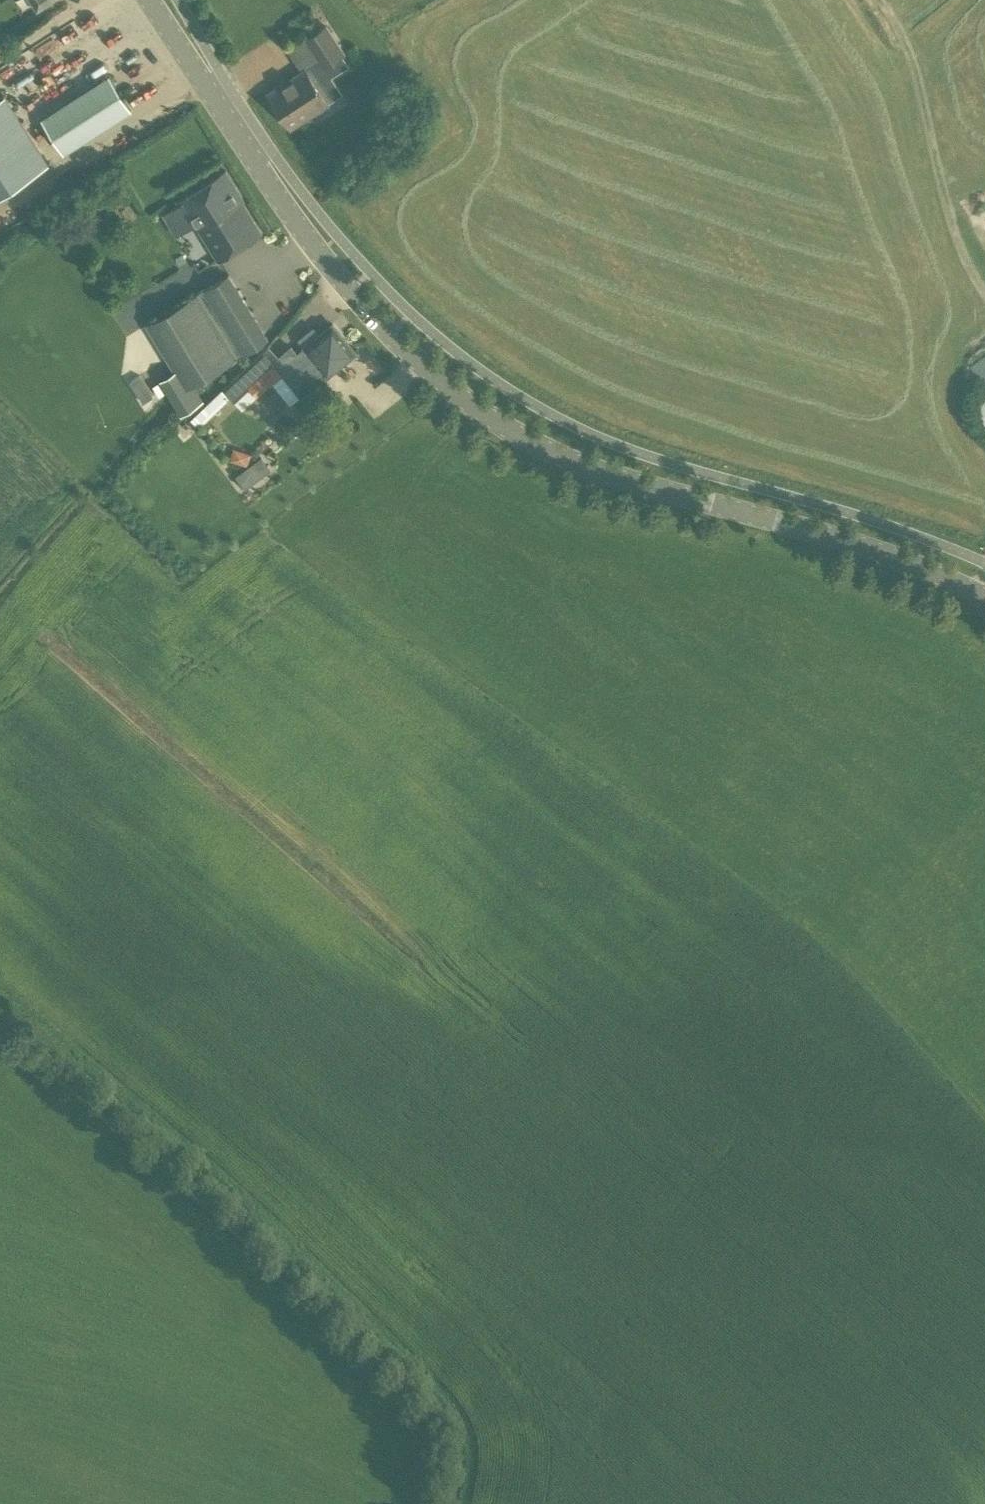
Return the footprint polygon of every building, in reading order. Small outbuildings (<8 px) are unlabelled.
[(290,125),(341,92),(324,64),(344,51),(326,24),(306,37),(319,58),(268,91),(290,125)] [(64,151),(131,109),(108,73),(41,116),(64,151)] [(3,94),(0,97),(0,192),(12,184),(47,162),(3,94)] [(260,232),(240,199),(243,198),(225,169),(177,198),(180,203),(168,210),(179,227),(191,220),(195,227),(198,226),(218,258),(260,232)] [(185,389),(268,338),(228,272),(145,323),(185,389)] [(299,394),(354,351),(332,324),(318,335),(311,327),(298,338),(304,346),(296,353),(290,345),(273,361),(263,350),(222,388),(234,400),(249,386),(257,395),(283,373),(299,394)] [(129,381),(143,402),(153,396),(139,374),(129,381)] [(233,461),(250,462),(251,453),(234,452),(233,461)] [(238,476),(248,488),(275,467),(264,454),(238,476)]
